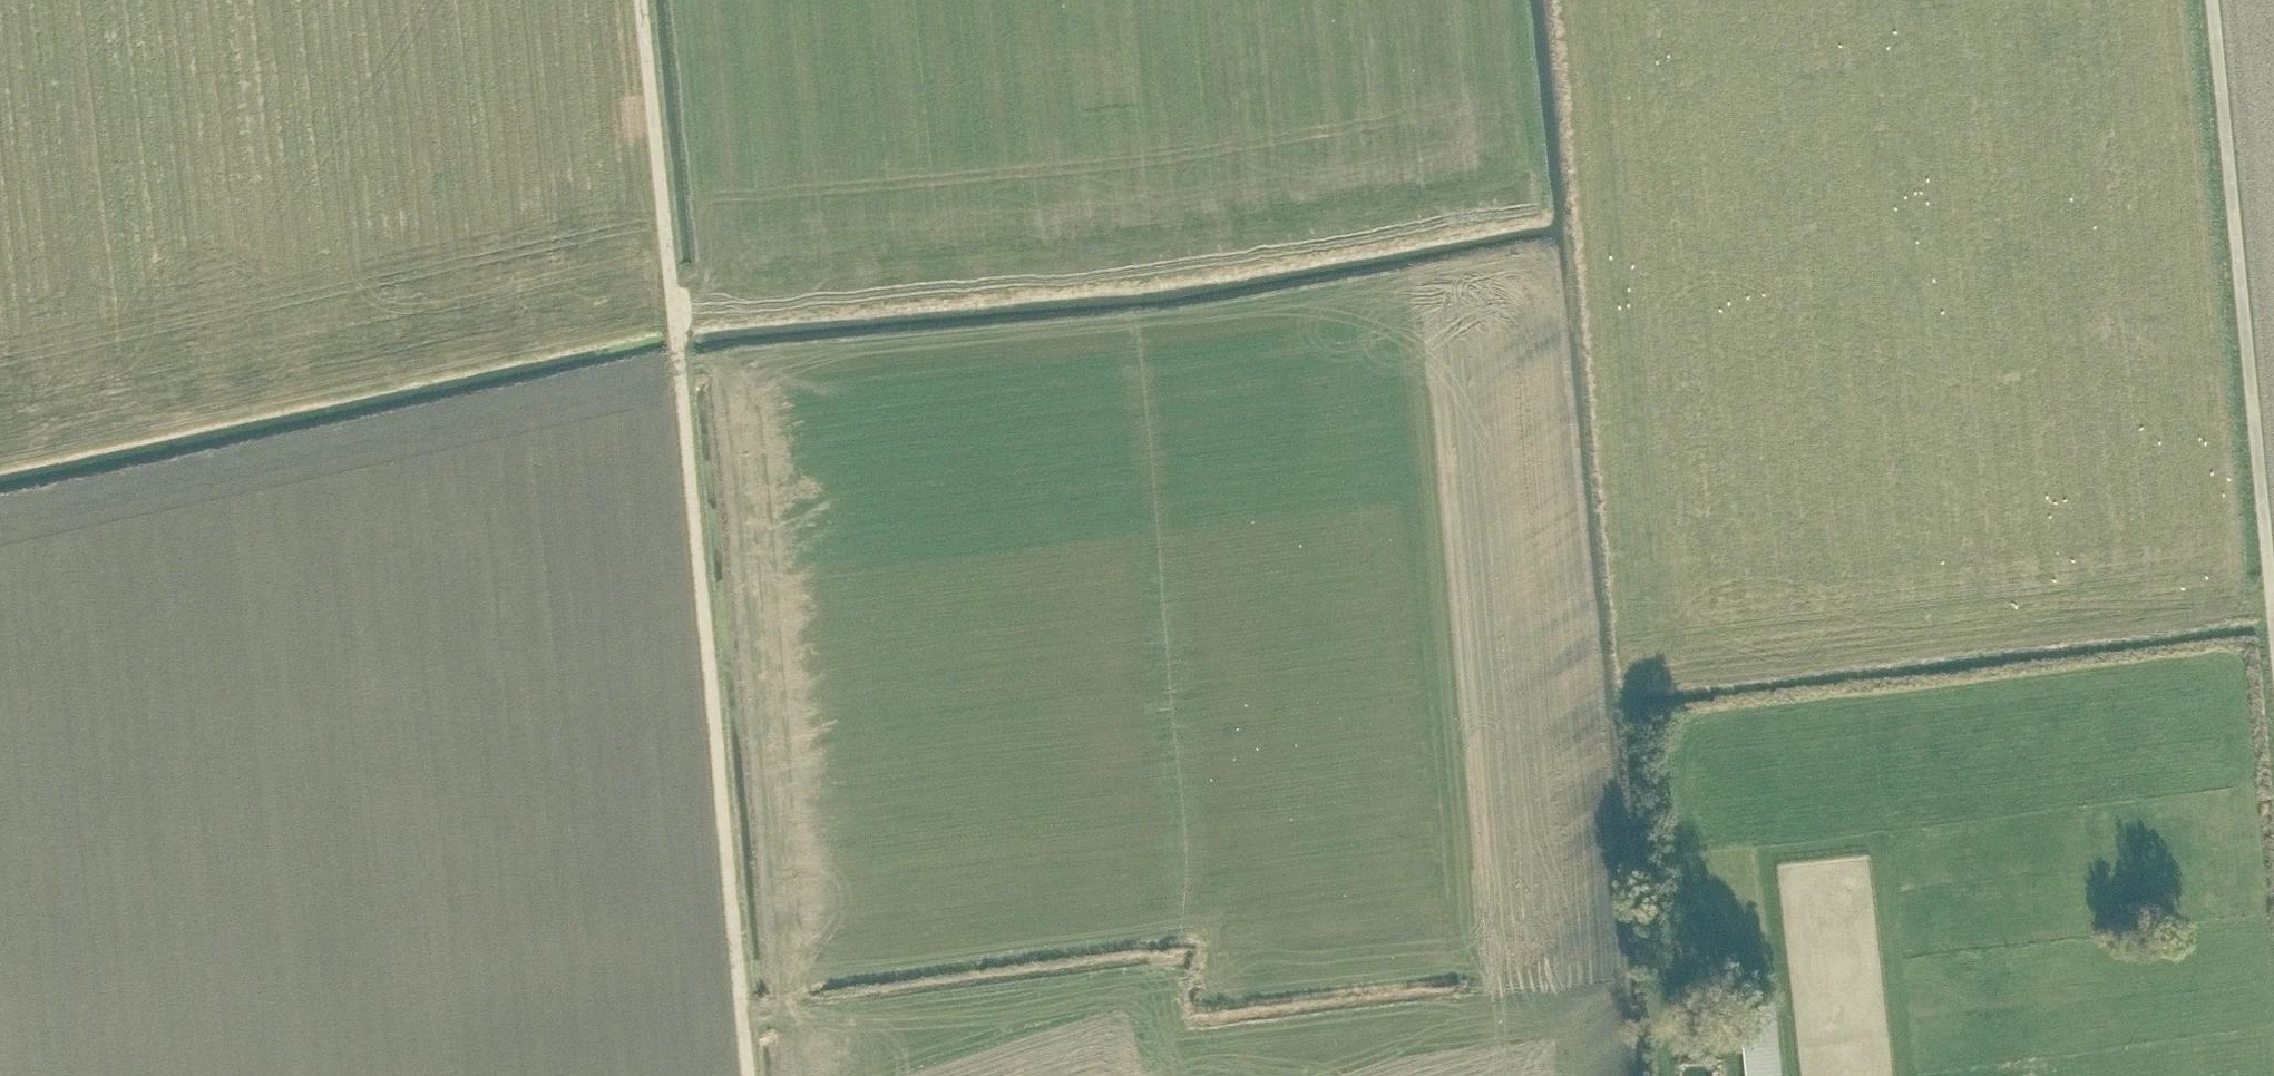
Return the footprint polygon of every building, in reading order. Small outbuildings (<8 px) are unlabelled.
[(1774,996),(1739,1000),(1747,1075),(1782,1075),(1774,996)]
